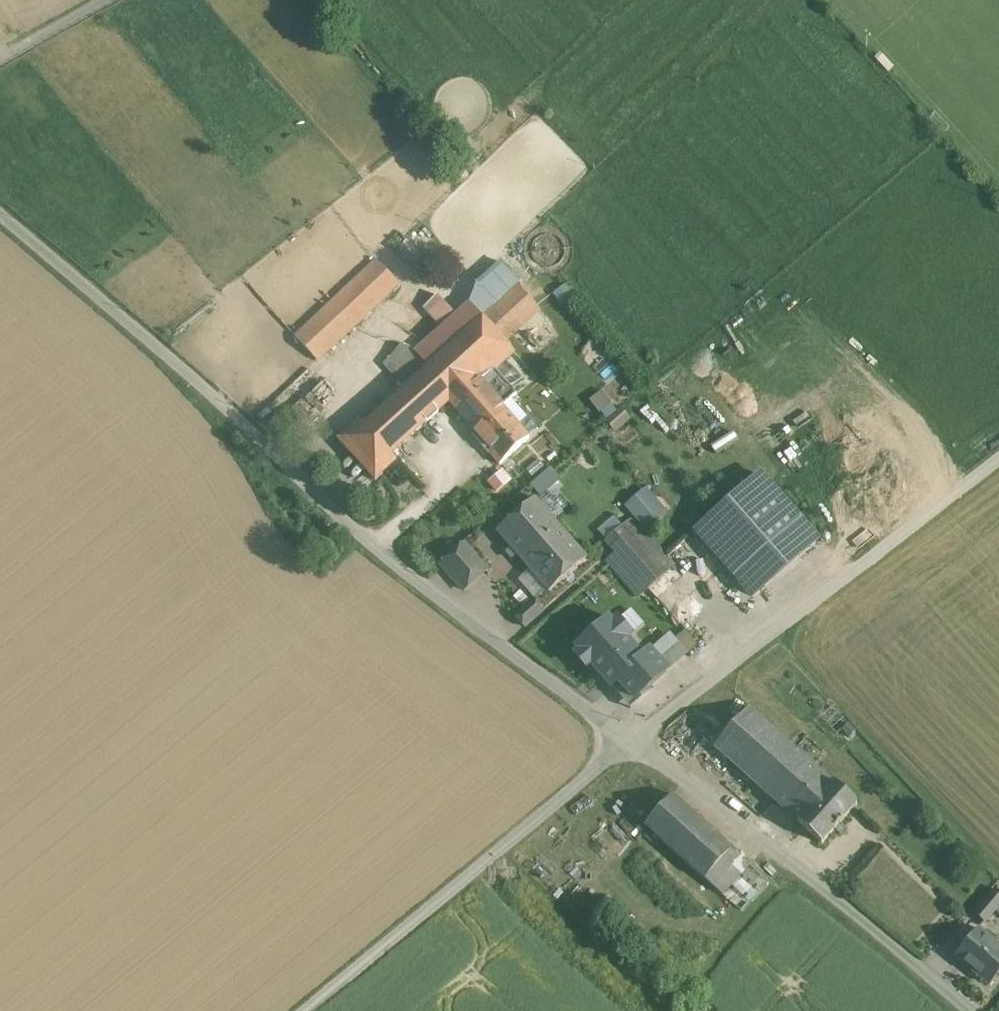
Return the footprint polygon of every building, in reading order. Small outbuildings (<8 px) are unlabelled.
[(408,242),(425,262),(440,248),(423,229),(408,242)] [(379,264),(332,307),(352,330),(400,286),(379,264)] [(522,289),(486,320),(506,343),(542,313),(522,289)] [(437,323),(451,309),(436,293),(422,307),(437,323)] [(329,304),(293,337),(316,362),(352,330),(332,307),(329,304)] [(474,306),(419,353),(433,370),(365,429),(351,441),(377,470),(392,457),(453,404),(481,437),(509,414),(504,407),(518,395),(498,372),(517,356),(506,343),(486,320),(474,306)] [(603,390),(589,398),(597,410),(610,402),(603,390)] [(612,402),(600,411),(608,423),(620,414),(612,402)] [(509,414),(481,437),(494,452),(489,456),(499,469),(532,440),(509,414)] [(357,420),(335,439),(373,482),(396,462),(392,457),(377,470),(351,441),(365,429),(357,420)] [(696,532),(753,598),(819,540),(761,475),(707,522),(696,532)] [(553,479),(537,494),(546,505),(563,489),(553,479)] [(646,486),(623,505),(645,529),(667,510),(646,486)] [(587,559),(535,500),(497,533),(549,593),(587,559)] [(660,551),(633,519),(623,527),(650,559),(660,551)] [(650,559),(623,527),(606,542),(647,589),(674,566),(660,551),(650,559)] [(464,544),(441,565),(464,591),(487,570),(464,544)] [(534,600),(515,616),(525,628),(544,611),(534,600)] [(631,637),(618,621),(613,626),(609,621),(577,649),(581,653),(576,657),(587,669),(591,665),(599,674),(603,671),(610,679),(613,676),(619,683),(624,678),(640,696),(667,673),(650,653),(643,660),(626,641),(631,637)] [(834,787),(750,711),(715,749),(799,826),(834,787)] [(834,787),(799,826),(820,846),(856,807),(834,787)] [(733,848),(674,797),(645,830),(704,881),(733,848)] [(733,848),(704,881),(724,898),(752,865),(733,848)] [(976,917),(983,924),(998,906),(998,894),(997,892),(976,917)] [(980,931),(956,959),(988,986),(998,974),(998,948),(980,931)]
